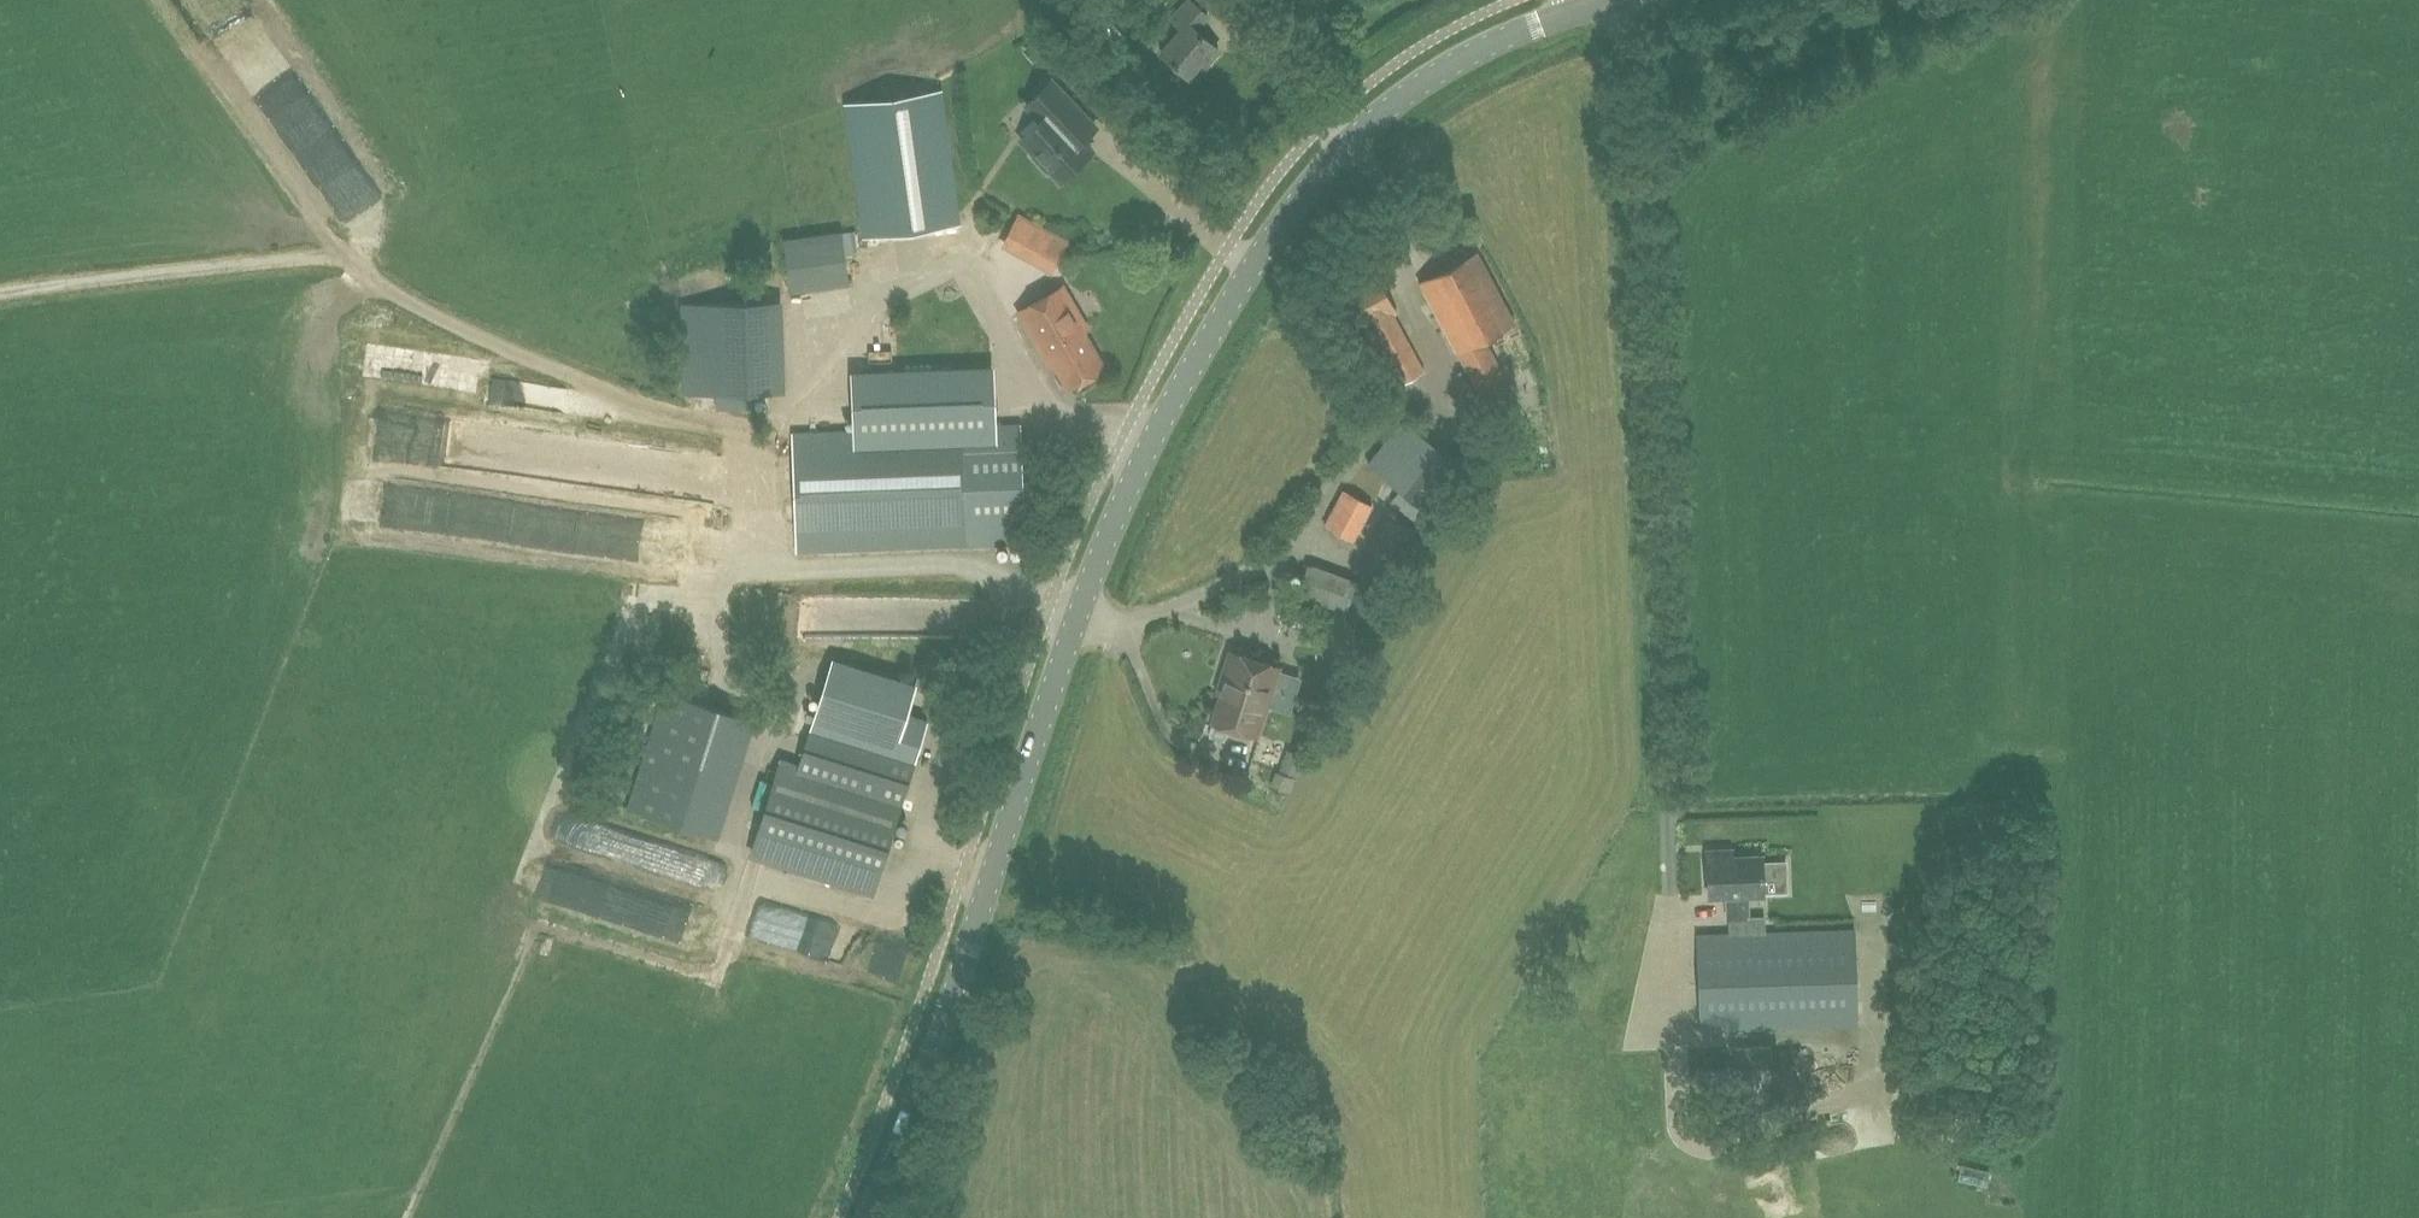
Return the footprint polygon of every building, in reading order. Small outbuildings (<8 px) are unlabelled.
[(1218,48),(1196,29),(1208,15),(1191,0),(1189,0),(1172,19),(1182,28),(1161,52),(1188,75),(1201,60),(1205,64),(1218,48)] [(1235,0),(1200,0),(1220,18),(1235,0)] [(1080,111),(1052,81),(1032,99),(1047,115),(1021,139),(1036,154),(1034,156),(1047,170),(1049,168),(1060,180),(1092,150),(1085,143),(1099,130),(1080,111)] [(958,221),(940,91),(847,104),(866,234),(958,221)] [(791,292),(850,284),(842,230),(783,238),(791,292)] [(1054,231),(1037,263),(1053,271),(1070,240),(1054,231)] [(1485,338),(1516,322),(1479,250),(1421,281),(1478,390),(1505,376),(1485,338)] [(1351,337),(1358,333),(1389,390),(1425,371),(1394,314),(1398,312),(1376,272),(1329,297),(1351,337)] [(697,285),(697,295),(730,294),(729,283),(697,285)] [(1070,387),(1104,367),(1082,329),(1086,327),(1063,287),(1019,313),(1048,362),(1053,359),(1070,387)] [(696,303),(680,303),(679,378),(697,378),(698,394),(785,392),(783,301),(696,303)] [(856,374),(858,431),(794,434),(798,550),(1024,542),(1019,424),(995,425),(993,368),(856,374)] [(1445,477),(1457,462),(1401,419),(1366,463),(1399,489),(1390,502),(1423,528),(1456,486),(1445,477)] [(1474,462),(1493,431),(1474,419),(1456,448),(1474,462)] [(1353,542),(1373,506),(1343,489),(1323,526),(1353,542)] [(1383,620),(1417,530),(1385,517),(1350,607),(1383,620)] [(1343,621),(1358,581),(1313,563),(1308,564),(1293,602),(1343,621)] [(1279,667),(1231,651),(1223,675),(1228,677),(1214,721),(1257,735),(1279,667)] [(874,890),(880,873),(929,720),(907,713),(916,686),(834,660),(817,713),(817,712),(800,764),(781,758),(752,851),(874,890)] [(704,832),(742,715),(665,691),(628,808),(704,832)] [(1297,749),(1278,783),(1295,792),(1314,758),(1297,749)] [(626,865),(635,832),(600,822),(591,855),(626,865)] [(1701,1030),(1857,1025),(1854,929),(1765,932),(1765,916),(1747,917),(1746,894),(1763,894),(1762,856),(1723,857),(1723,851),(1707,851),(1708,895),(1728,895),(1728,920),(1729,920),(1729,933),(1698,934),(1701,1030)] [(803,956),(906,981),(915,945),(812,920),(803,956)]
